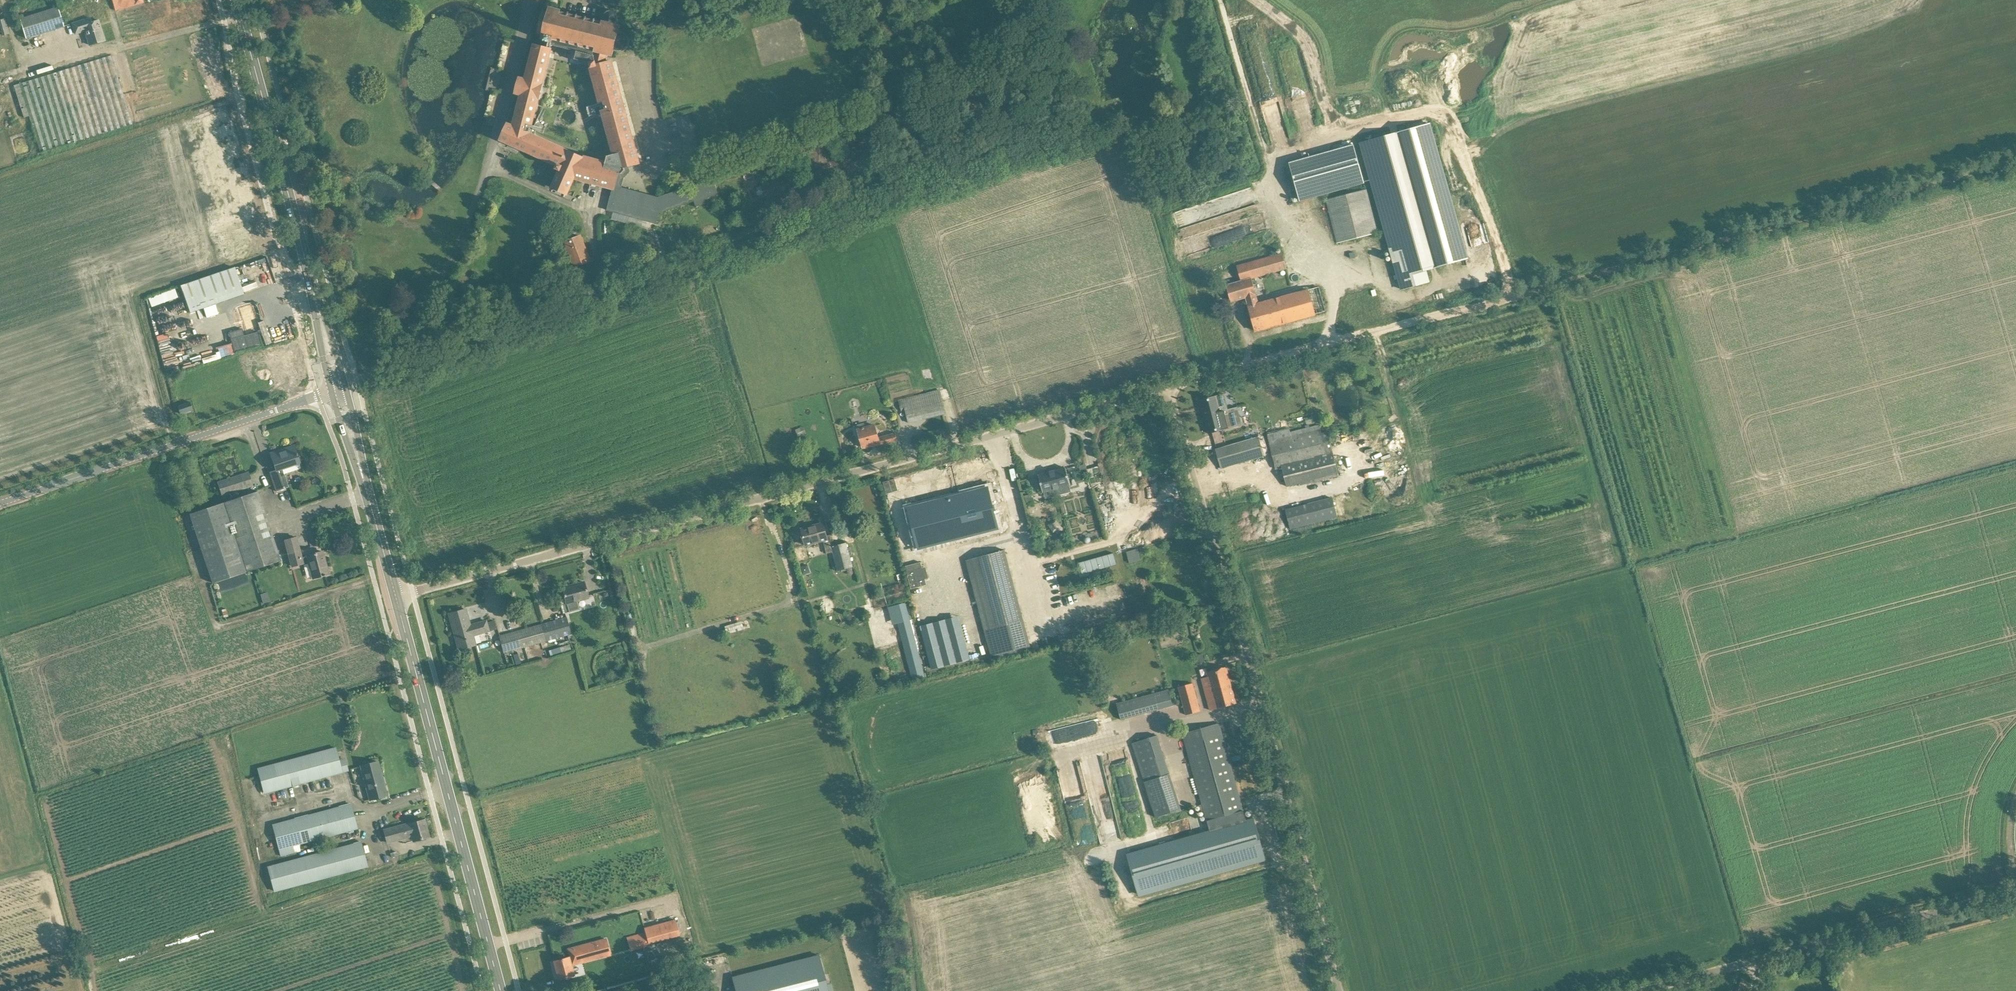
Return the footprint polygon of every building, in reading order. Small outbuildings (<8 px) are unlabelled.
[(113,1),(115,10),(125,7),(144,2),(143,0),(112,0),(113,1)] [(58,7),(20,19),(26,39),(65,27),(58,7)] [(509,125),(509,124),(508,125),(502,139),(502,140),(502,139),(509,142),(513,144),(558,164),(556,168),(560,170),(553,186),(553,187),(554,187),(552,192),(563,197),(571,201),(573,196),(568,194),(572,185),(577,187),(579,178),(614,188),(608,210),(656,223),(657,221),(659,213),(694,200),(697,207),(698,207),(698,206),(720,198),(717,189),(714,180),(658,199),(648,196),(620,189),(623,178),(630,171),(628,166),(639,163),(610,54),(613,55),(614,50),(617,51),(620,51),(623,51),(625,50),(627,48),(629,46),(630,44),(630,41),(630,39),(629,36),(627,34),(625,33),(622,32),(619,31),(620,26),(616,25),(618,19),(618,17),(618,15),(617,14),(616,12),(614,11),(613,11),(611,11),(610,11),(608,12),(607,13),(606,14),(605,16),(603,22),(551,9),(549,14),(545,12),(540,32),(543,33),(543,38),(547,38),(546,41),(547,41),(545,48),(535,45),(526,80),(521,79),(521,78),(520,79),(517,92),(517,93),(523,94),(515,127),(509,125)] [(9,34),(5,18),(0,20),(0,27),(2,36),(9,34)] [(90,45),(95,43),(105,40),(99,20),(92,22),(90,18),(72,24),(75,34),(85,31),(90,45)] [(123,127),(133,124),(111,55),(102,58),(19,84),(14,85),(24,117),(29,116),(41,152),(123,127)] [(1429,123),(1361,142),(1402,290),(1430,282),(1426,270),(1444,265),(1467,259),(1429,123)] [(1353,144),(1289,163),(1300,201),(1364,183),(1353,144)] [(804,188),(800,174),(798,168),(791,170),(793,176),(761,185),(765,199),(804,188)] [(1366,189),(1326,199),(1337,243),(1377,233),(1366,189)] [(568,263),(570,268),(590,260),(581,236),(566,242),(571,254),(568,255),(570,262),(568,263)] [(1252,279),(1262,277),(1257,260),(1237,266),(1241,281),(1226,285),(1228,292),(1231,302),(1246,298),(1255,331),(1326,311),(1323,301),(1319,287),(1259,303),(1252,279)] [(235,268),(181,286),(190,314),(204,309),(207,318),(218,314),(215,305),(245,295),(235,268)] [(728,273),(716,277),(718,283),(730,280),(728,273)] [(152,306),(178,296),(175,288),(149,298),(152,306)] [(251,304),(239,308),(246,330),(258,327),(251,304)] [(243,329),(228,334),(234,354),(261,346),(257,331),(244,335),(243,329)] [(156,337),(160,352),(176,348),(172,333),(156,337)] [(899,401),(901,411),(905,410),(908,422),(946,413),(940,390),(899,401)] [(1224,393),(1200,400),(1209,434),(1242,425),(1237,407),(1228,409),(1224,393)] [(193,409),(190,402),(178,406),(180,413),(193,409)] [(859,429),(861,438),(863,448),(879,443),(880,446),(898,441),(896,433),(878,438),(875,425),(859,429)] [(1286,487),(1338,473),(1328,432),(1321,433),(1319,426),(1290,432),(1289,429),(1267,435),(1276,469),(1281,468),(1286,487)] [(1259,437),(1216,449),(1221,468),(1264,455),(1259,437)] [(297,453),(296,453),(294,446),(285,449),(286,451),(279,453),(279,451),(271,454),(279,476),(272,479),(276,491),(289,487),(284,474),(301,468),(299,462),(297,455),(297,453)] [(1038,475),(1043,492),(1070,485),(1066,468),(1038,475)] [(217,482),(221,492),(222,495),(253,485),(249,472),(217,482)] [(988,487),(908,506),(919,548),(999,529),(988,487)] [(257,491),(190,514),(213,583),(280,561),(257,491)] [(1291,529),(1338,518),(1333,498),(1286,510),(1291,529)] [(1064,530),(1057,519),(1048,525),(1053,533),(1055,532),(1057,534),(1064,530)] [(801,528),(804,538),(806,545),(824,541),(827,553),(833,552),(838,570),(853,566),(847,543),(834,546),(833,546),(830,535),(827,535),(823,522),(823,523),(823,524),(810,528),(810,526),(801,528)] [(313,578),(325,575),(328,574),(323,551),(307,556),(301,557),(296,537),(285,540),(292,566),(303,563),(309,561),(313,578)] [(1138,548),(1126,551),(1129,562),(1141,559),(1138,548)] [(1022,613),(1007,559),(1005,549),(966,562),(984,624),(1022,613)] [(1113,553),(1079,563),(1082,574),(1117,564),(1113,553)] [(921,562),(906,566),(912,589),(927,584),(921,562)] [(579,610),(577,601),(588,598),(584,582),(562,588),(566,604),(569,613),(579,610)] [(905,603),(893,606),(913,681),(925,678),(905,603)] [(459,649),(468,646),(475,644),(473,635),(489,630),(486,621),(470,625),(466,609),(449,613),(459,649)] [(512,615),(515,624),(525,621),(522,611),(512,615)] [(542,624),(546,641),(571,634),(566,618),(542,624)] [(959,620),(922,630),(932,668),(970,659),(959,620)] [(546,641),(542,624),(499,636),(504,653),(546,641)] [(561,654),(571,651),(569,644),(559,647),(561,654)] [(1203,654),(1195,656),(1197,665),(1205,663),(1203,654)] [(1208,672),(1209,676),(1202,678),(1211,710),(1236,703),(1226,667),(1208,672)] [(1193,684),(1178,687),(1185,715),(1200,710),(1193,684)] [(1121,720),(1139,715),(1135,698),(1116,703),(1121,720)] [(1053,734),(1056,746),(1104,734),(1101,722),(1053,734)] [(1183,733),(1185,743),(1207,820),(1214,819),(1234,813),(1243,810),(1219,723),(1183,733)] [(1158,734),(1133,741),(1154,817),(1180,809),(1158,734)] [(258,768),(264,793),(342,772),(336,748),(258,768)] [(370,800),(377,798),(387,795),(378,761),(361,766),(370,800)] [(351,804),(273,825),(279,849),(357,828),(351,804)] [(1246,821),(1243,810),(1234,813),(1214,819),(1217,829),(1126,852),(1138,895),(1265,862),(1254,819),(1246,821)] [(387,842),(404,838),(411,836),(412,841),(429,837),(424,819),(384,830),(387,842)] [(268,867),(274,891),(367,866),(361,842),(268,867)] [(661,941),(680,936),(675,920),(644,928),(645,932),(648,944),(661,941)] [(600,941),(588,944),(578,946),(567,949),(569,957),(554,961),(559,979),(569,976),(573,975),(575,974),(572,965),(610,954),(606,939),(600,941)] [(732,977),(735,990),(828,990),(819,955),(732,977)]
